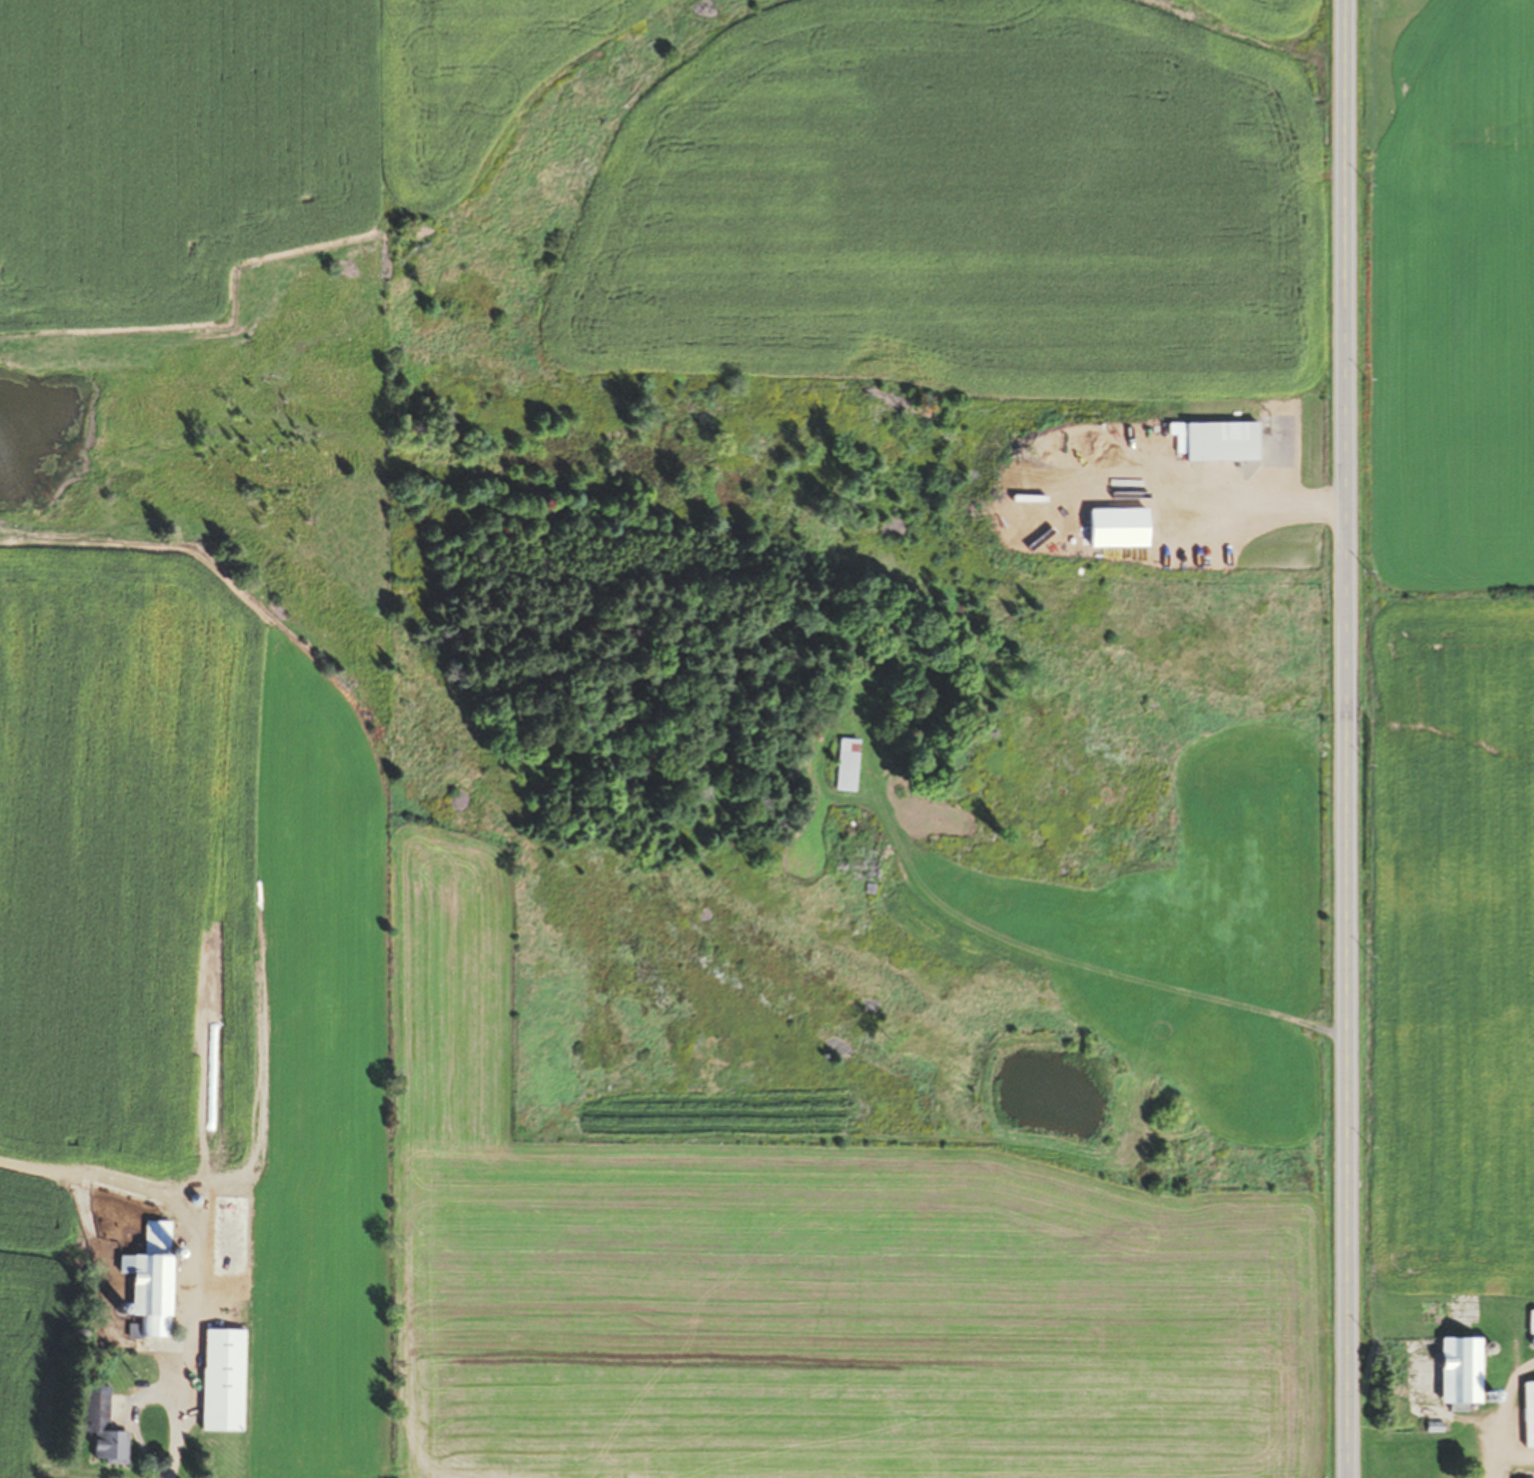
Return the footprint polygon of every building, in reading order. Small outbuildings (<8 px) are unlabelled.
[(1255,423),(1183,423),(1183,461),(1255,461),(1255,423)] [(853,791),(856,739),(837,738),(834,790),(853,791)] [(210,1196),(209,1275),(244,1275),(244,1196),(210,1196)] [(168,1220),(142,1220),(142,1255),(116,1254),(116,1273),(128,1274),(128,1315),(138,1316),(138,1324),(127,1324),(127,1336),(167,1336),(168,1220)] [(240,1430),(242,1329),(200,1328),(199,1430),(240,1430)] [(1438,1402),(1477,1402),(1477,1336),(1438,1336),(1438,1402)] [(1533,1448),(1533,1380),(1521,1380),(1521,1448),(1533,1448)] [(106,1430),(107,1386),(82,1385),(81,1431),(91,1431),(91,1462),(125,1463),(125,1431),(106,1430)]
